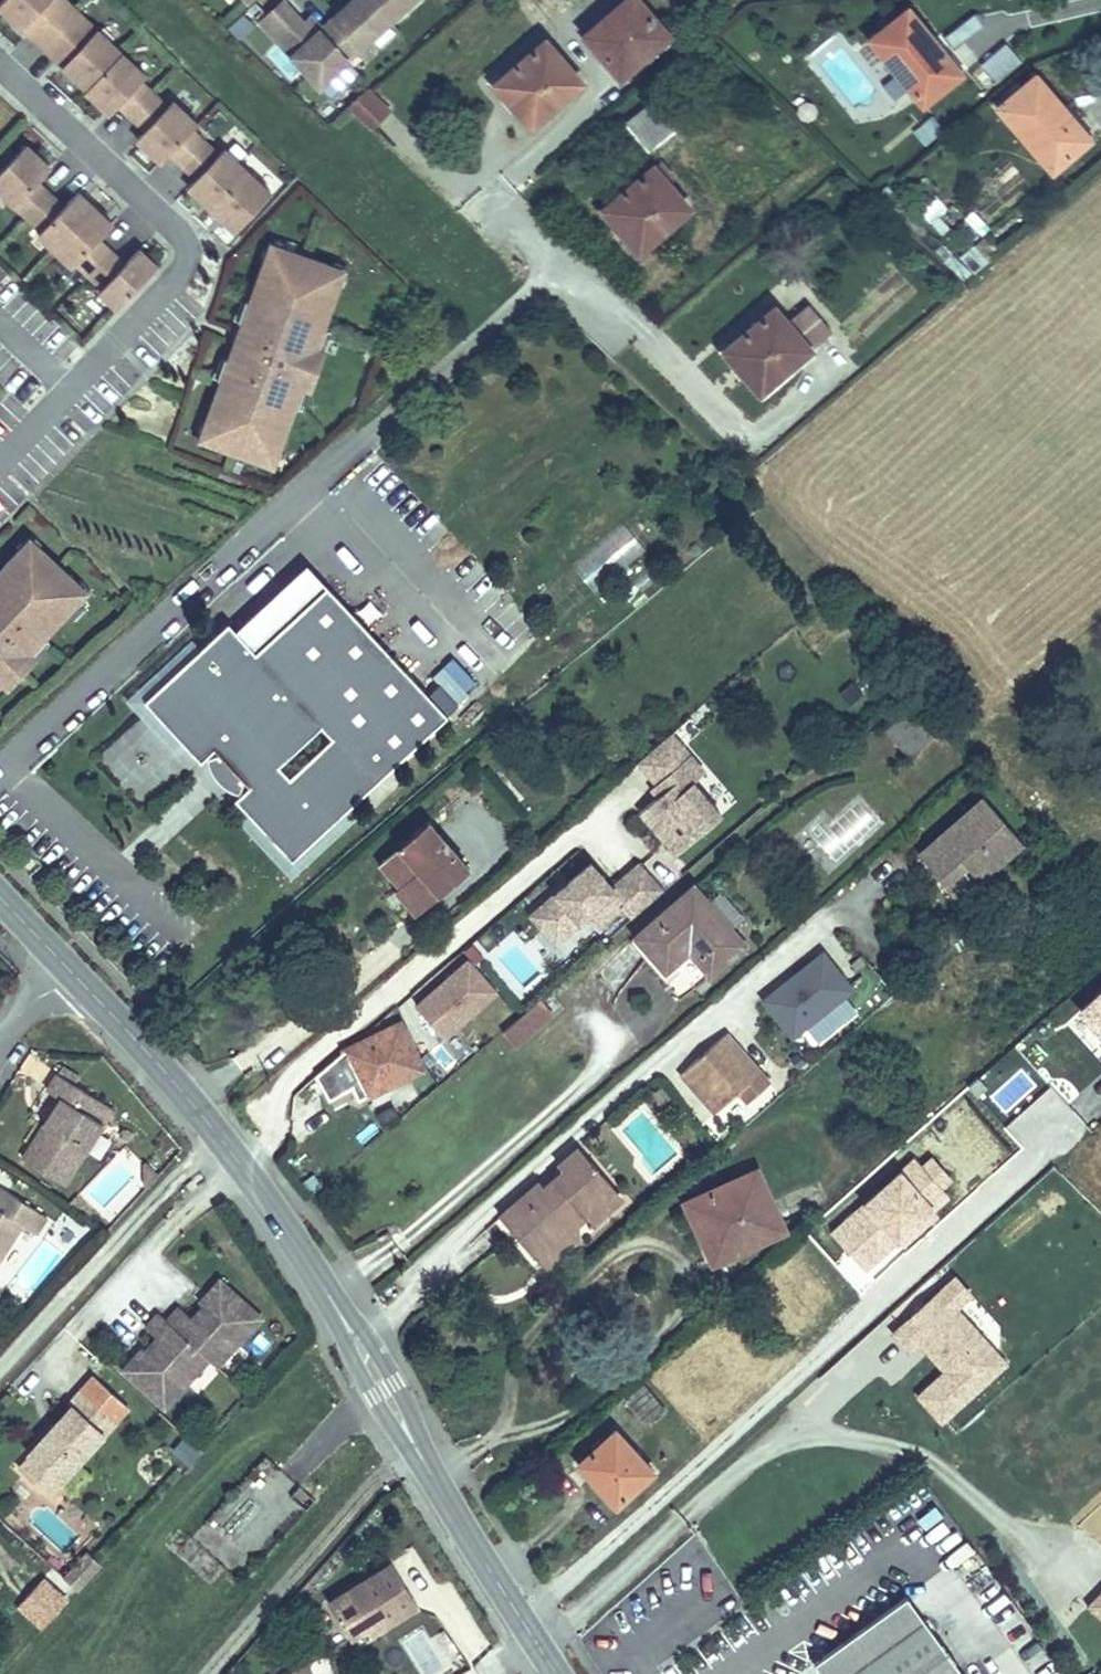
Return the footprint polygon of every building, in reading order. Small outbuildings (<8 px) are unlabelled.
[(271,194),(224,150),(218,155),(191,130),(197,125),(172,102),(167,108),(140,82),(145,77),(90,25),(84,32),(70,20),(77,13),(76,12),(69,19),(56,7),(62,0),(5,0),(0,5),(0,9),(29,36),(35,30),(62,56),(56,62),(87,90),(85,92),(110,115),(118,106),(145,131),(137,140),(161,163),(170,154),(198,181),(190,190),(235,232),(271,194)] [(76,12),(63,0),(62,0),(56,7),(69,19),(76,12)] [(280,44),(319,87),(348,61),(347,60),(414,0),(354,0),(320,31),(309,19),(303,24),(280,44)] [(638,0),(625,0),(584,35),(621,77),(669,35),(638,0)] [(260,22),(273,36),(296,16),(283,1),(260,22)] [(948,58),(908,8),(869,40),(923,105),(952,81),(939,65),(948,58)] [(84,32),(90,25),(77,13),(70,20),(84,32)] [(296,16),(273,36),(280,44),(303,24),(296,16)] [(538,120),(582,83),(546,40),(495,84),(510,101),(517,95),(538,120)] [(995,83),(1021,66),(1008,46),(982,63),(995,83)] [(961,74),(948,58),(939,65),(952,81),(961,74)] [(1075,122),(1035,75),(1020,88),(1006,100),(998,107),(1052,171),(1081,146),(1067,129),(1075,122)] [(1006,100),(1020,88),(1016,83),(1002,95),(1006,100)] [(388,110),(366,89),(347,107),(370,129),(388,110)] [(687,120),(665,94),(625,125),(648,151),(688,120),(687,120)] [(538,120),(517,95),(510,101),(531,126),(538,120)] [(1090,139),(1075,122),(1067,129),(1081,146),(1090,139)] [(0,172),(0,191),(42,231),(38,234),(72,267),(76,263),(102,288),(99,292),(117,309),(157,267),(139,249),(125,265),(98,240),(113,224),(79,192),(64,207),(38,182),(51,167),(27,144),(0,172)] [(690,208),(653,166),(603,209),(618,227),(625,222),(646,246),(690,208)] [(646,246),(625,222),(618,227),(639,252),(646,246)] [(269,237),(195,435),(272,464),(347,265),(269,237)] [(767,387),(831,332),(808,304),(787,322),(774,307),(724,351),(739,368),(746,362),(767,387)] [(767,387),(746,362),(739,368),(760,393),(767,387)] [(590,591),(641,547),(619,521),(568,565),(590,591)] [(27,558),(38,547),(40,545),(29,534),(16,547),(19,550),(27,558)] [(1,683),(7,688),(34,659),(28,654),(43,638),(76,603),(67,595),(77,584),(38,547),(27,558),(19,550),(0,570),(0,684),(1,683)] [(256,652),(327,586),(306,564),(236,630),(256,652)] [(67,595),(76,603),(79,606),(91,593),(80,581),(77,584),(67,595)] [(447,716),(327,586),(256,652),(236,630),(228,623),(144,700),(201,762),(215,748),(224,759),(240,776),(249,786),(235,799),(292,861),(447,716)] [(28,654),(34,659),(49,643),(43,638),(28,654)] [(428,679),(451,705),(496,666),(473,640),(428,679)] [(931,738),(907,710),(884,730),(909,758),(931,738)] [(694,786),(707,774),(672,733),(628,772),(652,800),(635,815),(676,862),(724,820),(694,786)] [(240,776),(224,759),(214,768),(230,785),(240,776)] [(1022,842),(983,798),(925,848),(918,854),(923,859),(939,876),(959,858),(979,880),(1022,842)] [(469,869),(427,821),(379,862),(400,887),(409,880),(429,904),(469,869)] [(249,822),(241,829),(286,872),(293,864),(249,822)] [(19,859),(29,868),(35,862),(25,852),(19,859)] [(957,898),(979,880),(959,858),(939,876),(957,898)] [(612,904),(629,923),(664,891),(638,864),(612,889),(588,863),(527,919),(559,954),(612,904)] [(416,914),(429,904),(409,880),(400,887),(396,890),(416,914)] [(730,929),(706,902),(693,887),(635,937),(665,970),(684,954),(680,949),(685,945),(688,950),(709,974),(743,945),(730,929)] [(746,916),(722,889),(706,902),(730,929),(746,916)] [(688,950),(685,945),(680,949),(684,954),(688,950)] [(487,975),(473,959),(472,960),(471,958),(463,965),(478,982),(487,975)] [(492,998),(478,982),(463,965),(420,1001),(449,1035),(492,998)] [(850,994),(832,972),(824,980),(843,1000),(850,994)] [(514,1047),(553,1013),(540,999),(501,1032),(514,1047)] [(421,1069),(400,1024),(345,1050),(361,1084),(373,1078),(377,1086),(396,1077),(398,1081),(421,1069)] [(760,1073),(725,1034),(680,1073),(694,1089),(698,1085),(702,1090),(698,1094),(715,1112),(738,1091),(760,1073)] [(58,1073),(75,1084),(79,1077),(62,1065),(58,1073)] [(61,1099),(23,1159),(63,1185),(112,1108),(95,1097),(75,1084),(58,1073),(47,1090),(61,1099)] [(747,1102),(768,1083),(760,1073),(738,1091),(747,1102)] [(377,1086),(373,1078),(361,1084),(367,1096),(398,1081),(396,1077),(377,1086)] [(698,1094),(702,1090),(698,1085),(694,1089),(698,1094)] [(670,1098),(662,1088),(652,1095),(660,1105),(670,1098)] [(609,1209),(603,1202),(616,1191),(578,1148),(558,1166),(562,1171),(543,1188),(539,1183),(500,1217),(537,1259),(569,1231),(585,1217),(591,1224),(609,1209)] [(156,1174),(144,1162),(142,1164),(143,1185),(145,1186),(156,1174)] [(783,1230),(757,1171),(687,1202),(696,1223),(701,1220),(716,1254),(745,1241),(747,1246),(783,1230)] [(20,1224),(35,1233),(46,1216),(0,1187),(0,1257),(20,1224)] [(609,1209),(622,1198),(616,1191),(603,1202),(609,1209)] [(716,1254),(701,1220),(696,1223),(713,1261),(747,1246),(745,1241),(716,1254)] [(546,1270),(579,1241),(569,1231),(537,1259),(546,1270)] [(938,1421),(1007,1359),(956,1304),(971,1291),(950,1268),(885,1327),(906,1349),(915,1341),(938,1366),(910,1391),(938,1421)] [(167,1321),(197,1349),(208,1359),(217,1366),(261,1318),(219,1280),(205,1295),(215,1304),(209,1311),(203,1305),(191,1319),(179,1308),(167,1321)] [(215,1304),(205,1295),(199,1301),(203,1305),(209,1311),(215,1304)] [(135,1356),(121,1371),(163,1408),(208,1359),(197,1349),(167,1321),(158,1314),(145,1328),(156,1338),(144,1352),(151,1358),(145,1364),(135,1356)] [(141,1349),(135,1356),(145,1364),(151,1358),(144,1352),(141,1349)] [(645,1424),(676,1397),(654,1372),(642,1383),(643,1384),(625,1400),(645,1424)] [(27,1455),(29,1457),(58,1483),(126,1407),(92,1377),(67,1404),(70,1406),(54,1426),(57,1429),(52,1435),(48,1432),(27,1455)] [(54,1426),(48,1432),(52,1435),(57,1429),(54,1426)] [(649,1467),(615,1430),(578,1464),(599,1487),(606,1482),(618,1496),(649,1467)] [(172,1452),(192,1465),(204,1446),(185,1433),(172,1452)] [(47,1496),(58,1483),(29,1457),(18,1470),(47,1496)] [(622,1500),(653,1472),(649,1467),(618,1496),(622,1500)] [(618,1496),(606,1482),(599,1487),(612,1501),(614,1500),(617,1497),(618,1496)] [(305,1510),(314,1500),(299,1487),(290,1497),(305,1510)] [(616,1505),(622,1500),(618,1496),(617,1497),(614,1500),(612,1501),(616,1505)] [(64,1579),(77,1591),(101,1565),(88,1554),(64,1579)] [(350,1638),(368,1628),(366,1626),(380,1617),(385,1624),(417,1604),(391,1563),(328,1603),(350,1638)] [(1081,1603),(1100,1622),(1100,1582),(1081,1603)] [(906,1596),(814,1663),(822,1673),(962,1673),(906,1596)] [(469,1664),(493,1646),(456,1598),(432,1616),(469,1664)] [(371,1633),(385,1624),(380,1617),(366,1626),(368,1628),(371,1633)] [(446,1667),(422,1627),(401,1640),(421,1673),(434,1673),(446,1667)] [(306,1663),(282,1673),(310,1673),(306,1663)]
